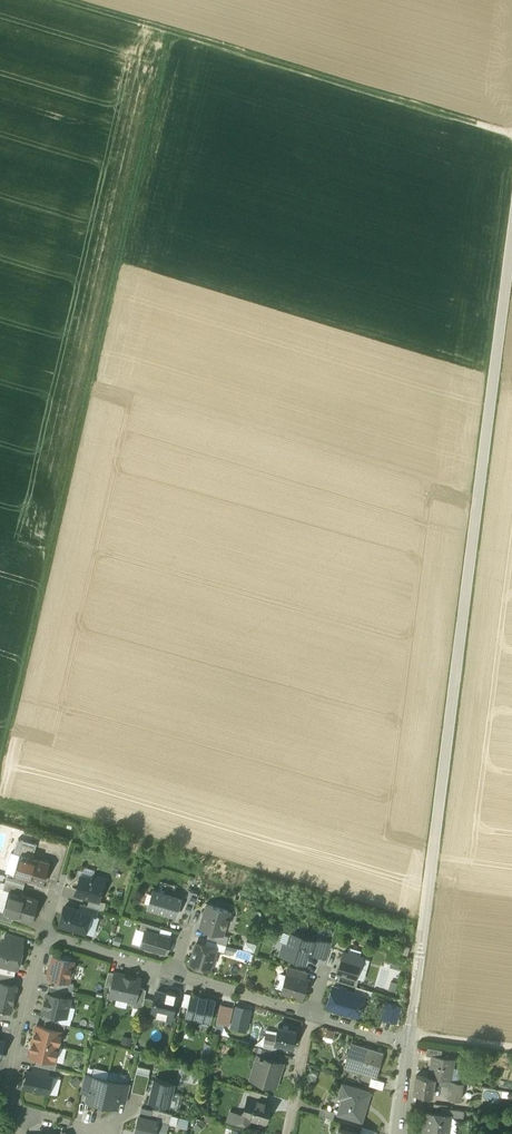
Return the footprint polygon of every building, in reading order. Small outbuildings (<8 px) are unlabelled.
[(37,843),(18,838),(14,853),(20,854),(20,853),(32,857),(37,843)] [(32,857),(20,853),(20,854),(14,875),(26,878),(43,884),(50,862),(32,857)] [(14,875),(8,873),(5,883),(23,888),(26,878),(14,875)] [(93,875),(92,878),(81,875),(76,891),(77,891),(79,893),(78,895),(89,898),(98,901),(99,900),(105,879),(93,875)] [(23,888),(5,883),(3,889),(9,891),(21,895),(23,888)] [(180,899),(153,890),(148,907),(175,916),(180,899)] [(21,895),(9,891),(3,911),(2,912),(13,915),(32,921),(38,900),(21,895)] [(197,893),(190,891),(184,910),(191,912),(197,893)] [(98,901),(89,898),(87,905),(99,909),(101,909),(103,901),(99,900),(98,901)] [(87,905),(82,903),(79,910),(90,913),(90,914),(96,916),(99,909),(87,905)] [(229,911),(208,904),(201,928),(209,930),(222,934),(224,927),(225,927),(228,919),(226,918),(229,911)] [(79,910),(65,905),(59,925),(84,932),(90,914),(90,913),(79,910)] [(0,911),(0,918),(11,922),(13,915),(2,912),(3,911),(0,911)] [(161,927),(142,922),(139,929),(145,931),(145,930),(159,934),(161,927)] [(159,934),(145,930),(145,931),(141,945),(165,952),(170,937),(159,934)] [(222,934),(209,930),(207,939),(226,945),(228,936),(222,934)] [(23,938),(6,933),(4,942),(21,947),(21,946),(23,938)] [(316,941),(291,933),(288,944),(283,942),(280,954),(295,958),(295,959),(304,962),(307,953),(312,955),(316,941)] [(330,941),(317,938),(316,941),(312,955),(325,958),(330,941)] [(226,945),(207,939),(205,945),(215,949),(224,952),(226,945)] [(4,942),(2,942),(1,948),(0,948),(0,964),(17,968),(22,947),(21,946),(21,947),(4,942)] [(205,945),(196,943),(190,964),(209,970),(211,963),(213,964),(215,957),(213,956),(215,949),(205,945)] [(409,948),(403,946),(401,953),(407,955),(409,948)] [(361,957),(344,951),(337,973),(339,973),(355,978),(355,977),(361,957)] [(62,958),(52,956),(47,977),(56,979),(69,982),(71,976),(72,974),(73,972),(73,969),(73,967),(74,961),(72,960),(72,959),(70,957),(67,956),(65,956),(62,957),(62,958)] [(306,971),(289,966),(287,973),(304,978),(306,971)] [(0,972),(0,982),(12,985),(15,976),(0,972)] [(115,973),(108,972),(105,986),(112,987),(115,973)] [(137,978),(115,973),(112,987),(110,995),(134,1000),(135,1001),(138,988),(139,982),(137,978)] [(304,978),(287,973),(281,992),(302,998),(307,979),(304,978)] [(355,978),(339,973),(337,981),(356,986),(358,978),(355,977),(355,978)] [(69,982),(56,979),(54,987),(68,990),(72,991),(73,983),(69,982)] [(0,982),(0,1009),(0,1010),(3,1010),(3,1009),(10,1011),(16,986),(12,985),(0,982)] [(54,987),(50,986),(48,993),(67,998),(68,990),(54,987)] [(363,995),(333,986),(327,1006),(357,1015),(363,995)] [(146,990),(138,988),(135,1001),(134,1000),(132,1007),(142,1009),(144,998),(146,990)] [(166,994),(156,991),(154,1000),(151,1014),(159,1016),(165,1013),(172,1015),(177,996),(175,996),(175,994),(167,991),(166,994)] [(48,993),(47,993),(46,999),(45,999),(43,1006),(44,1006),(43,1012),(66,1017),(70,998),(67,998),(48,993)] [(214,1001),(191,995),(186,1016),(209,1022),(214,1001)] [(154,1000),(144,998),(142,1009),(140,1017),(150,1020),(151,1014),(154,1000)] [(400,1007),(387,1003),(382,1017),(395,1021),(400,1007)] [(230,1026),(234,1008),(220,1005),(216,1023),(230,1026)] [(249,1009),(235,1006),(234,1008),(230,1026),(238,1028),(238,1030),(246,1032),(248,1024),(246,1023),(249,1009)] [(65,1024),(46,1019),(44,1027),(61,1031),(63,1032),(65,1024)] [(291,1026),(283,1024),(283,1027),(278,1027),(276,1035),(274,1044),(277,1045),(293,1048),(296,1030),(290,1029),(291,1026)] [(44,1027),(36,1025),(33,1040),(58,1046),(61,1031),(44,1027)] [(276,1035),(265,1033),(262,1048),(276,1052),(277,1045),(274,1044),(276,1035)] [(58,1046),(33,1040),(29,1055),(37,1057),(54,1061),(58,1046)] [(382,1053),(352,1044),(345,1066),(375,1076),(382,1053)] [(262,1048),(259,1056),(273,1061),(276,1052),(262,1048)] [(442,1050),(427,1048),(426,1055),(432,1056),(433,1056),(441,1057),(442,1050)] [(259,1056),(257,1056),(252,1071),(259,1073),(256,1081),(276,1087),(278,1078),(277,1078),(282,1063),(259,1056)] [(441,1057),(433,1056),(432,1056),(429,1077),(435,1078),(450,1080),(453,1059),(441,1057)] [(54,1061),(37,1057),(35,1065),(49,1068),(55,1069),(57,1061),(54,1061)] [(35,1065),(34,1064),(32,1072),(48,1076),(49,1068),(35,1065)] [(32,1072),(28,1071),(24,1087),(34,1090),(36,1092),(40,1093),(42,1091),(48,1093),(52,1077),(48,1076),(32,1072)] [(149,1076),(136,1073),(134,1080),(147,1083),(149,1076)] [(92,1076),(84,1074),(81,1091),(88,1092),(92,1076)] [(429,1077),(416,1075),(414,1093),(433,1096),(434,1084),(435,1078),(429,1077)] [(107,1079),(92,1076),(88,1092),(86,1099),(102,1103),(107,1079)] [(384,1082),(371,1078),(369,1086),(382,1090),(384,1082)] [(450,1080),(435,1078),(434,1084),(449,1087),(450,1080)] [(123,1083),(107,1079),(102,1103),(117,1107),(123,1083)] [(147,1083),(134,1080),(132,1090),(144,1093),(147,1083)] [(173,1084),(155,1080),(149,1102),(168,1106),(173,1084)] [(463,1083),(453,1081),(450,1099),(460,1100),(463,1083)] [(123,1083),(119,1100),(126,1101),(130,1085),(123,1083)] [(370,1092),(342,1084),(339,1097),(342,1098),(338,1114),(360,1120),(365,1103),(367,1104),(370,1092)] [(265,1102),(268,1095),(251,1090),(249,1097),(265,1102)] [(249,1097),(248,1097),(243,1114),(243,1116),(250,1118),(265,1122),(270,1104),(265,1102),(249,1097)] [(335,1112),(321,1108),(319,1115),(333,1119),(335,1112)] [(464,1111),(442,1108),(441,1115),(450,1116),(450,1117),(463,1118),(464,1111)] [(172,1114),(152,1109),(150,1119),(157,1121),(169,1124),(172,1114)] [(427,1113),(426,1117),(425,1117),(424,1125),(425,1125),(424,1133),(429,1133),(448,1133),(450,1117),(450,1116),(441,1115),(427,1113)] [(250,1118),(243,1116),(243,1114),(242,1114),(237,1117),(235,1123),(247,1127),(250,1118)] [(139,1116),(135,1133),(141,1133),(154,1133),(157,1121),(150,1119),(139,1116)]
